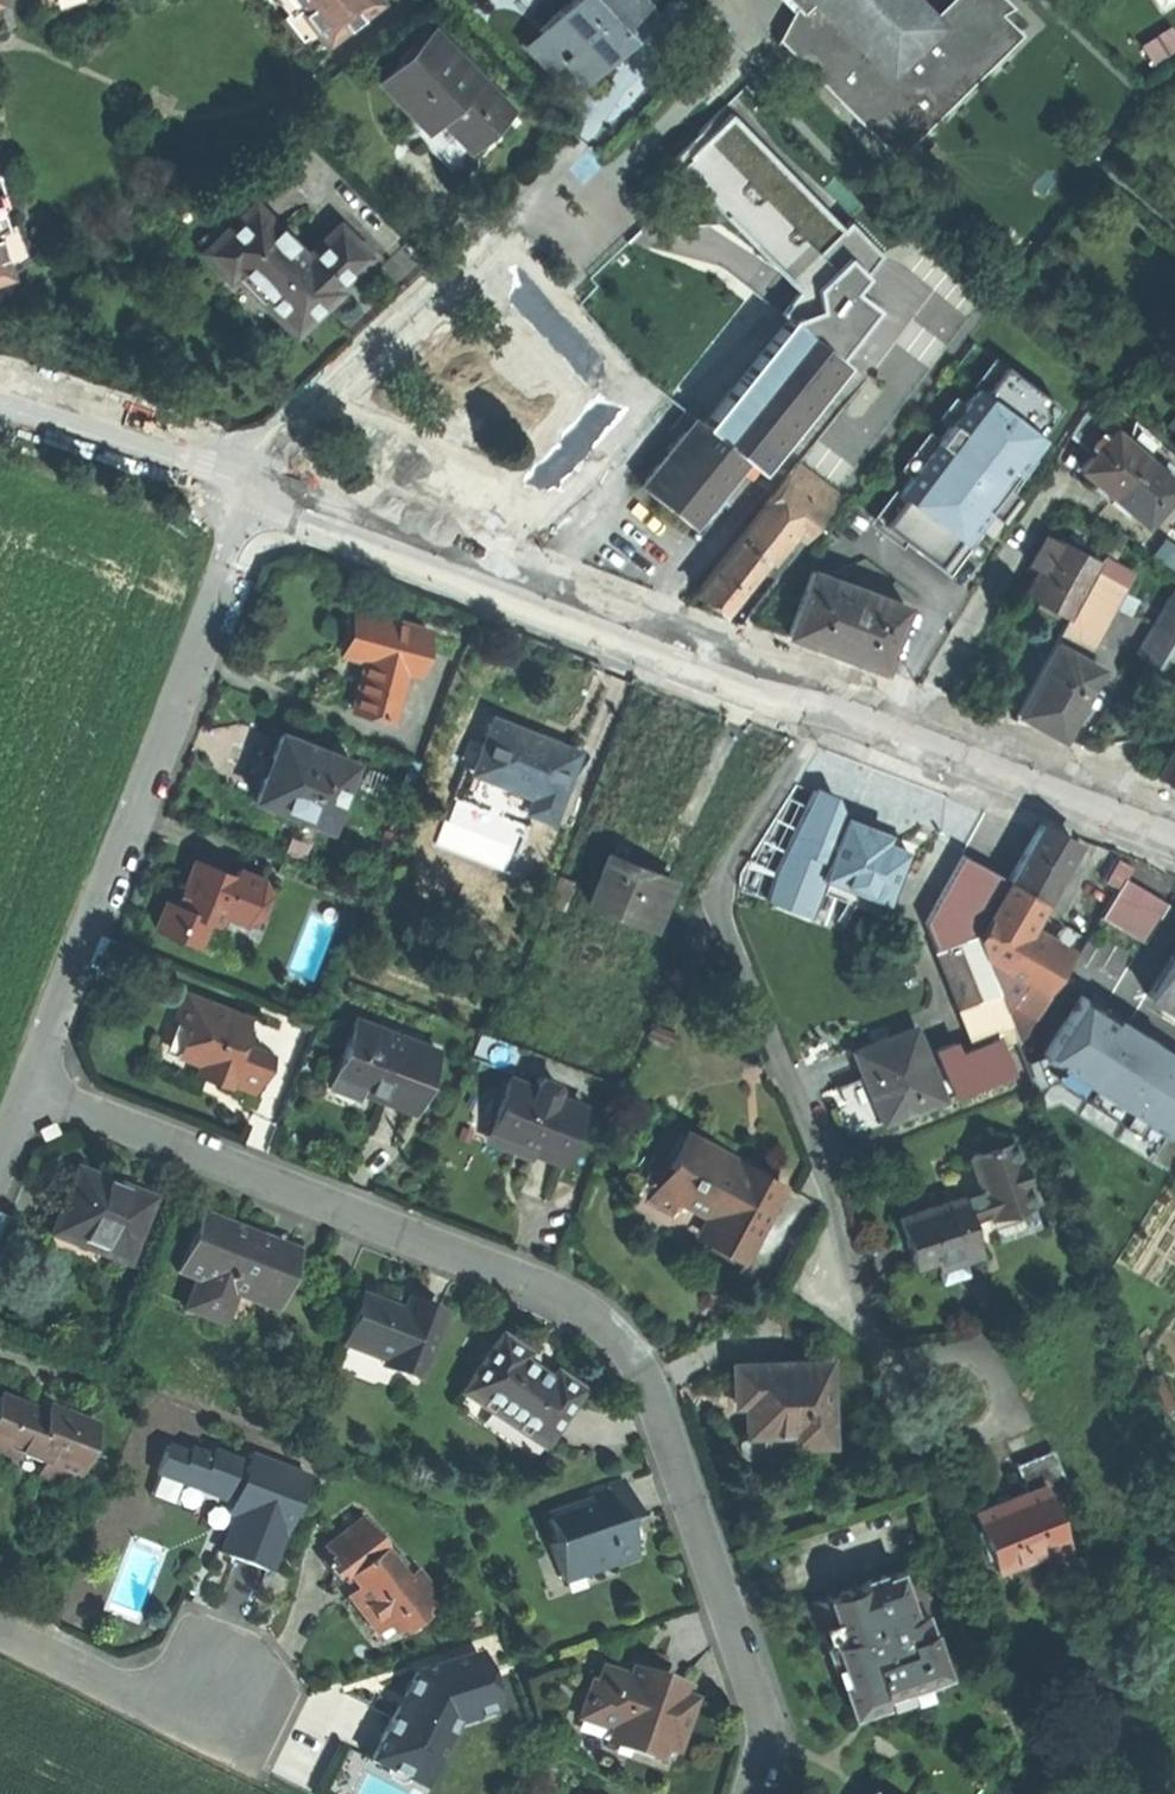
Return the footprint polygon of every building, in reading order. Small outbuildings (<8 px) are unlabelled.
[(41,16),(87,0),(35,0),(41,16)] [(286,14),(293,8),(322,44),(380,0),(379,0),(276,0),(286,14)] [(639,0),(571,0),(539,29),(561,53),(565,57),(586,79),(610,57),(631,37),(622,27),(644,5),(639,0)] [(795,6),(778,39),(797,57),(800,54),(826,81),(823,84),(831,94),(876,48),(881,53),(915,17),(915,10),(914,3),(913,0),(789,0),(795,6)] [(915,17),(881,53),(876,48),(831,94),(838,100),(842,96),(868,122),(864,126),(895,157),(903,149),(900,145),(923,121),(927,125),(943,110),(939,106),(963,82),(967,86),(982,71),(978,67),(1002,43),(1006,47),(1020,34),(1000,13),(1012,6),(1006,0),(955,0),(926,28),(915,17)] [(552,68),(560,61),(556,57),(561,53),(539,29),(527,41),(552,68)] [(494,93),(435,31),(381,82),(414,116),(457,161),(470,148),(483,136),(498,121),(482,104),(494,93)] [(565,57),(561,53),(556,57),(560,61),(565,57)] [(511,110),(494,93),(482,104),(498,121),(511,110)] [(729,112),(678,164),(781,265),(796,288),(778,312),(788,318),(836,354),(873,306),(852,288),(880,253),(847,220),(841,226),(729,112)] [(473,151),(470,148),(457,161),(414,116),(407,123),(453,171),(473,151)] [(3,228),(0,229),(0,246),(10,277),(34,259),(0,157),(0,216),(3,228)] [(254,204),(203,253),(229,279),(235,273),(295,335),(320,311),(339,292),(336,288),(369,257),(338,225),(306,256),(254,204)] [(10,277),(0,246),(0,280),(10,277)] [(235,273),(229,279),(289,341),(295,335),(235,273)] [(836,354),(788,318),(702,424),(693,417),(637,485),(667,508),(691,528),(747,461),(762,472),(848,365),(836,354)] [(1003,365),(972,342),(850,501),(881,525),(902,497),(896,492),(942,432),(931,424),(965,380),(982,392),(1003,365)] [(845,402),(865,374),(852,364),(832,392),(845,402)] [(1057,406),(1003,365),(982,392),(965,380),(931,424),(942,432),(896,492),(902,497),(881,525),(935,566),(956,539),(962,543),(1005,487),(1001,485),(1011,472),(1015,475),(1043,438),(1036,433),(1057,406)] [(1091,456),(1109,435),(1103,430),(1085,451),(1091,456)] [(1112,496),(1144,458),(1112,431),(1109,435),(1091,456),(1080,468),(1098,483),(1112,496)] [(1144,458),(1112,496),(1127,509),(1144,522),(1174,486),(1174,484),(1144,458)] [(809,494),(820,480),(795,460),(785,474),(809,494)] [(806,535),(838,494),(820,480),(809,494),(785,474),(763,502),(764,502),(790,523),(806,535)] [(1013,494),(1005,487),(962,543),(956,539),(935,566),(950,577),(971,551),(976,544),(1013,494)] [(790,523),(764,502),(747,524),(773,545),(790,523)] [(773,545),(747,524),(737,537),(763,558),(773,545)] [(1067,618),(1098,562),(1052,536),(1051,538),(1043,533),(1027,563),(1039,569),(1025,594),(1042,603),(1067,618)] [(723,609),(763,558),(737,537),(696,588),(710,599),(723,609)] [(1174,571),(1174,546),(1165,539),(1153,554),(1174,571)] [(983,549),(976,544),(971,551),(978,556),(983,549)] [(1131,573),(1102,558),(1055,644),(1084,659),(1114,604),(1121,591),(1131,573)] [(905,606),(811,570),(786,634),(835,652),(881,670),(905,606)] [(1136,653),(1151,662),(1164,669),(1174,667),(1174,665),(1174,586),(1136,653)] [(1121,591),(1114,604),(1131,613),(1138,600),(1121,591)] [(427,630),(362,613),(357,633),(351,656),(365,659),(352,709),(391,719),(404,669),(416,672),(427,630)] [(1100,668),(1084,659),(1055,644),(1017,714),(1040,727),(1062,738),(1100,668)] [(535,736),(493,719),(473,770),(496,779),(528,791),(534,793),(527,810),(550,819),(576,751),(535,736)] [(352,762),(281,734),(271,759),(269,758),(266,765),(263,772),(265,773),(256,798),(327,825),(352,762)] [(1156,775),(1169,783),(1174,786),(1174,743),(1156,775)] [(520,813),(528,791),(496,779),(488,801),(520,813)] [(809,918),(820,892),(825,880),(821,879),(843,819),(841,818),(832,797),(814,790),(774,873),(765,900),(809,918)] [(871,828),(844,816),(843,819),(821,879),(825,880),(886,904),(906,850),(883,840),(869,834),(871,828)] [(1054,831),(1040,823),(1007,879),(1042,899),(1074,843),(1054,831)] [(640,868),(608,855),(588,903),(653,929),(672,881),(640,868)] [(973,937),(1007,879),(962,855),(924,922),(934,946),(972,934),(973,937)] [(1131,867),(1117,858),(1104,880),(1117,888),(1101,915),(1143,941),(1166,902),(1144,889),(1125,877),(1131,867)] [(262,879),(239,870),(236,877),(194,860),(186,883),(177,905),(166,901),(156,926),(199,943),(208,918),(220,922),(224,913),(245,922),(261,915),(268,895),(262,879)] [(1007,879),(973,937),(997,992),(1009,1022),(1018,1042),(1046,993),(1045,992),(1066,957),(1023,932),(1042,899),(1007,879)] [(881,915),(886,904),(825,880),(820,892),(881,915)] [(972,934),(934,946),(958,1007),(997,992),(973,937),(972,934)] [(1145,994),(1174,1013),(1174,946),(1145,994)] [(1009,1022),(997,992),(958,1007),(970,1037),(1009,1022)] [(246,1018),(185,994),(175,1020),(188,1026),(177,1053),(198,1061),(217,1069),(215,1074),(253,1089),(267,1053),(237,1042),(246,1018)] [(1080,994),(1042,1054),(1062,1067),(1165,1134),(1174,1118),(1174,1055),(1161,1047),(1162,1045),(1154,1040),(1153,1042),(1114,1017),(1116,1014),(1099,1004),(1098,1006),(1080,994)] [(437,1050),(356,1019),(337,1069),(362,1079),(358,1090),(384,1100),(413,1111),(437,1050)] [(676,1029),(648,1019),(643,1033),(671,1042),(676,1029)] [(942,1099),(913,1028),(853,1051),(865,1083),(881,1123),(942,1099)] [(953,1043),(934,1050),(952,1095),(1009,1072),(996,1038),(957,1054),(953,1043)] [(1054,1079),(1062,1067),(1042,1054),(1025,1061),(1035,1086),(1054,1079)] [(362,1079),(337,1069),(330,1087),(355,1097),(358,1090),(362,1079)] [(582,1106),(509,1078),(490,1129),(534,1146),(532,1151),(561,1162),(582,1106)] [(534,1146),(490,1129),(486,1139),(509,1148),(530,1156),(532,1151),(534,1146)] [(782,1186),(686,1134),(670,1165),(650,1201),(671,1212),(678,1199),(701,1211),(717,1220),(707,1240),(743,1259),(782,1186)] [(980,1189),(962,1196),(970,1220),(987,1214),(1030,1199),(1024,1181),(1028,1180),(1022,1163),(1018,1164),(1011,1142),(994,1147),(993,1145),(985,1148),(986,1150),(969,1156),(980,1189)] [(650,1201),(670,1165),(655,1157),(625,1214),(660,1233),(671,1212),(650,1201)] [(114,1185),(76,1170),(52,1230),(78,1240),(76,1246),(127,1265),(152,1200),(114,1185)] [(970,1220),(962,1196),(898,1217),(906,1240),(915,1267),(936,1260),(939,1269),(964,1261),(982,1255),(970,1220)] [(1030,1199),(987,1214),(996,1239),(1039,1225),(1030,1199)] [(222,1224),(200,1215),(178,1273),(196,1280),(185,1309),(211,1319),(212,1318),(222,1322),(233,1294),(269,1308),(291,1250),(265,1240),(263,1244),(240,1235),(221,1227),(222,1224)] [(78,1240),(52,1230),(50,1235),(76,1246),(78,1240)] [(968,1273),(964,1261),(939,1269),(943,1281),(968,1273)] [(417,1380),(442,1314),(407,1301),(403,1313),(386,1307),(360,1297),(343,1344),(385,1360),(382,1367),(417,1380)] [(524,1354),(499,1338),(461,1394),(485,1410),(487,1407),(544,1444),(579,1392),(554,1375),(549,1382),(520,1362),(524,1354)] [(828,1362),(734,1364),(735,1403),(745,1403),(746,1423),(746,1432),(791,1431),(802,1431),(803,1443),(829,1443),(828,1362)] [(0,1398),(0,1452),(16,1458),(17,1454),(41,1464),(37,1475),(70,1488),(94,1426),(46,1407),(42,1415),(0,1398)] [(791,1443),(803,1443),(802,1431),(791,1431),(791,1443)] [(188,1456),(167,1448),(157,1473),(221,1497),(223,1492),(235,1497),(228,1514),(233,1515),(220,1552),(243,1561),(268,1570),(295,1498),(291,1497),(300,1476),(250,1457),(242,1477),(230,1473),(235,1461),(213,1453),(211,1458),(190,1450),(188,1456)] [(1015,1464),(1026,1492),(1043,1485),(1047,1496),(1067,1488),(1052,1450),(1015,1464)] [(306,1478),(300,1476),(291,1497),(295,1498),(298,1499),(306,1478)] [(630,1502),(623,1481),(585,1494),(587,1500),(565,1507),(568,1514),(549,1520),(557,1542),(550,1544),(564,1583),(636,1558),(623,1522),(636,1518),(630,1502)] [(1026,1492),(975,1513),(987,1543),(997,1568),(1004,1565),(1042,1550),(1064,1542),(1065,1541),(1047,1496),(1043,1485),(1026,1492)] [(383,1551),(360,1522),(326,1549),(329,1553),(348,1577),(358,1590),(349,1596),(361,1612),(376,1631),(392,1619),(399,1627),(433,1601),(413,1575),(411,1576),(404,1582),(390,1564),(381,1552),(383,1551)] [(1072,1561),(1064,1542),(1042,1550),(1050,1570),(1072,1561)] [(1050,1570),(1042,1550),(1004,1565),(1012,1585),(1050,1570)] [(348,1577),(329,1553),(318,1562),(336,1585),(348,1577)] [(404,1582),(411,1576),(398,1558),(390,1564),(404,1582)] [(908,1568),(812,1601),(826,1644),(834,1666),(844,1663),(851,1683),(875,1675),(882,1694),(883,1693),(917,1682),(920,1690),(947,1681),(936,1651),(944,1648),(937,1627),(929,1630),(908,1568)] [(422,1787),(455,1724),(497,1710),(478,1653),(414,1673),(391,1718),(370,1760),(422,1787)] [(680,1688),(643,1675),(640,1684),(602,1671),(597,1687),(591,1685),(580,1718),(613,1729),(609,1740),(656,1756),(671,1715),(685,1720),(688,1713),(691,1704),(676,1699),(680,1688)] [(887,1705),(883,1693),(882,1694),(875,1675),(851,1683),(843,1685),(853,1716),(887,1705)]
